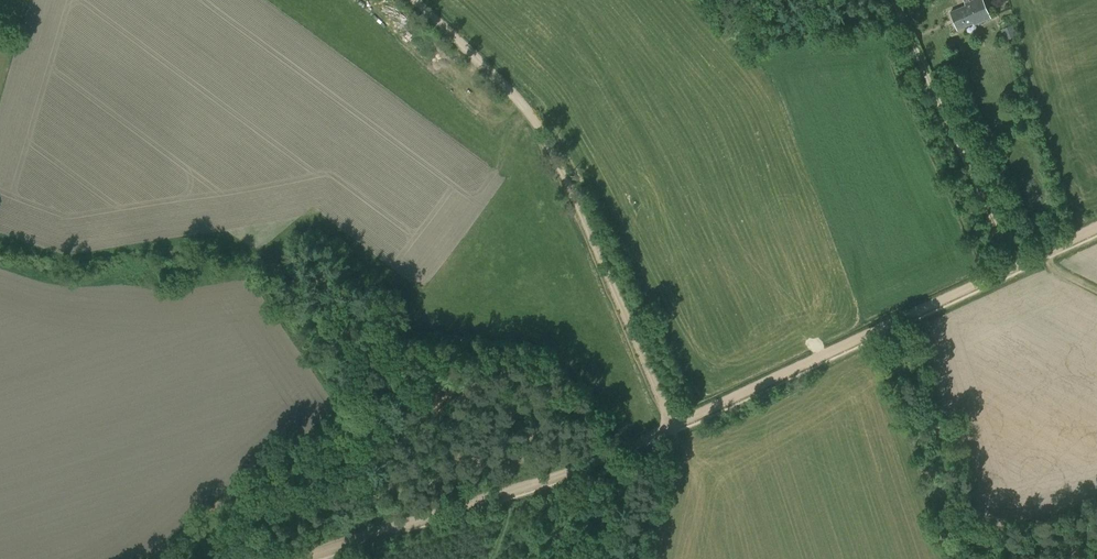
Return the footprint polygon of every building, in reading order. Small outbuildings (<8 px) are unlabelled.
[(967,0),(963,0),(966,6),(950,12),(958,30),(973,23),(974,25),(991,18),(983,0),(973,0),(970,1),(969,0),(967,0)] [(1012,24),(1001,29),(1005,40),(1017,35),(1012,24)]
